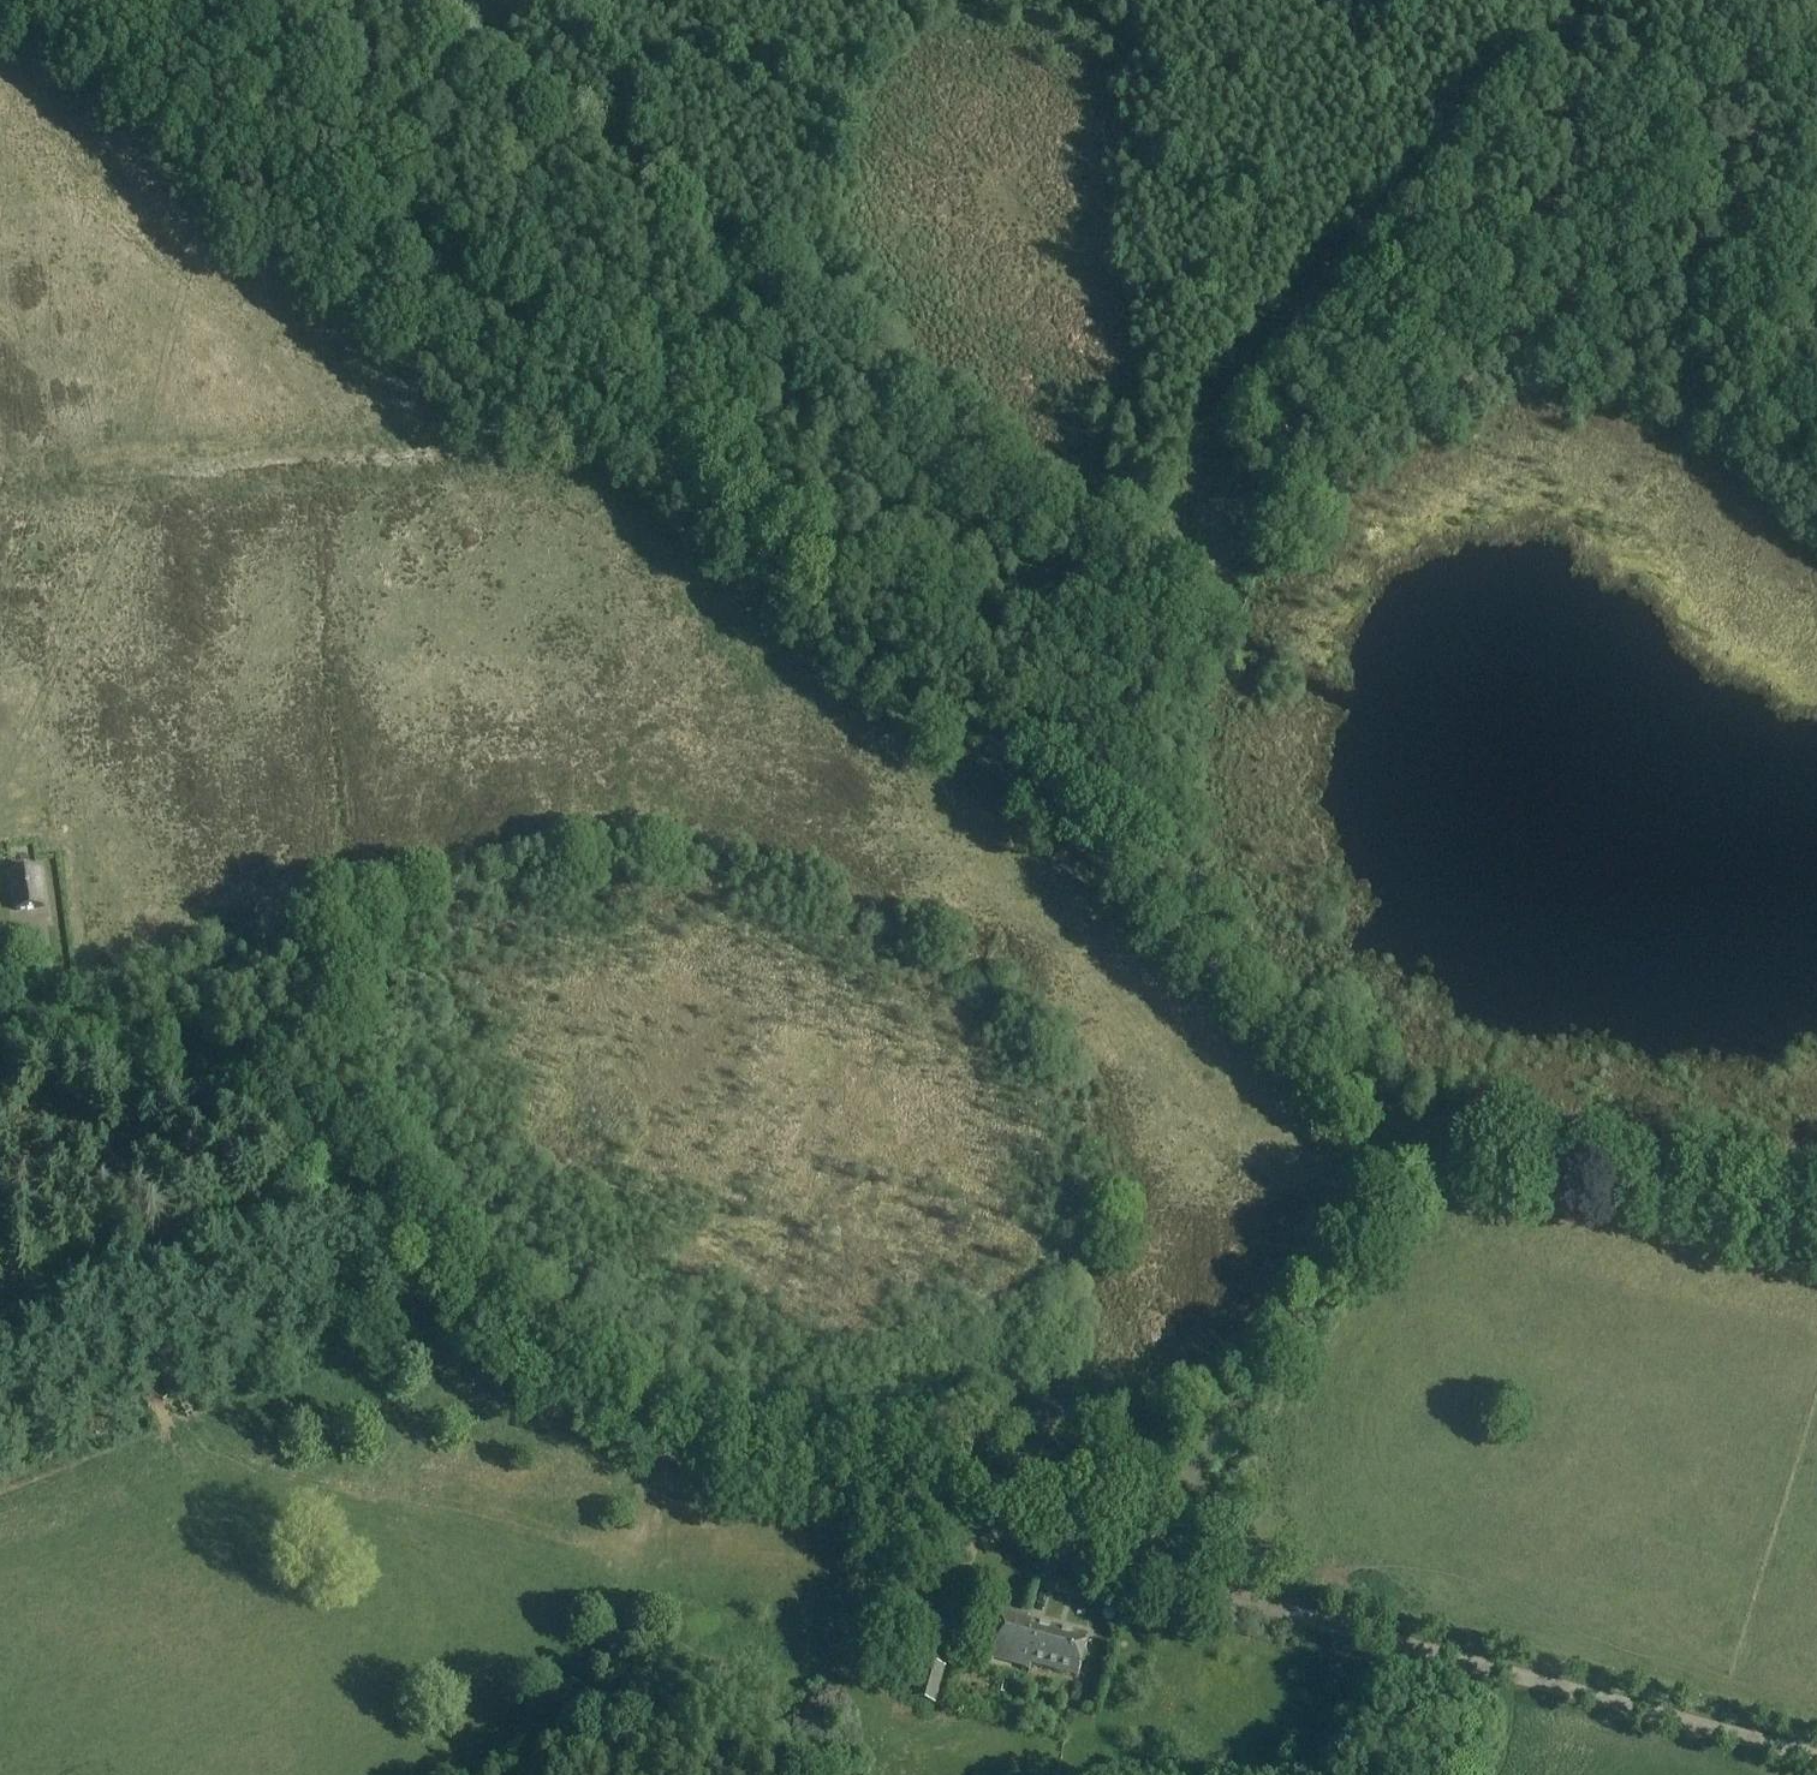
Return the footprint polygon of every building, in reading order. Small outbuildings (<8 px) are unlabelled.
[(15,912),(44,908),(38,870),(9,874),(15,912)] [(62,990),(75,988),(74,979),(61,981),(62,990)] [(1108,1620),(1128,1627),(1134,1611),(1114,1604),(1108,1620)] [(1077,1678),(1088,1637),(1027,1621),(1029,1617),(996,1608),(983,1656),(1029,1669),(1030,1665),(1077,1678)] [(937,1706),(947,1668),(924,1663),(915,1700),(937,1706)]
